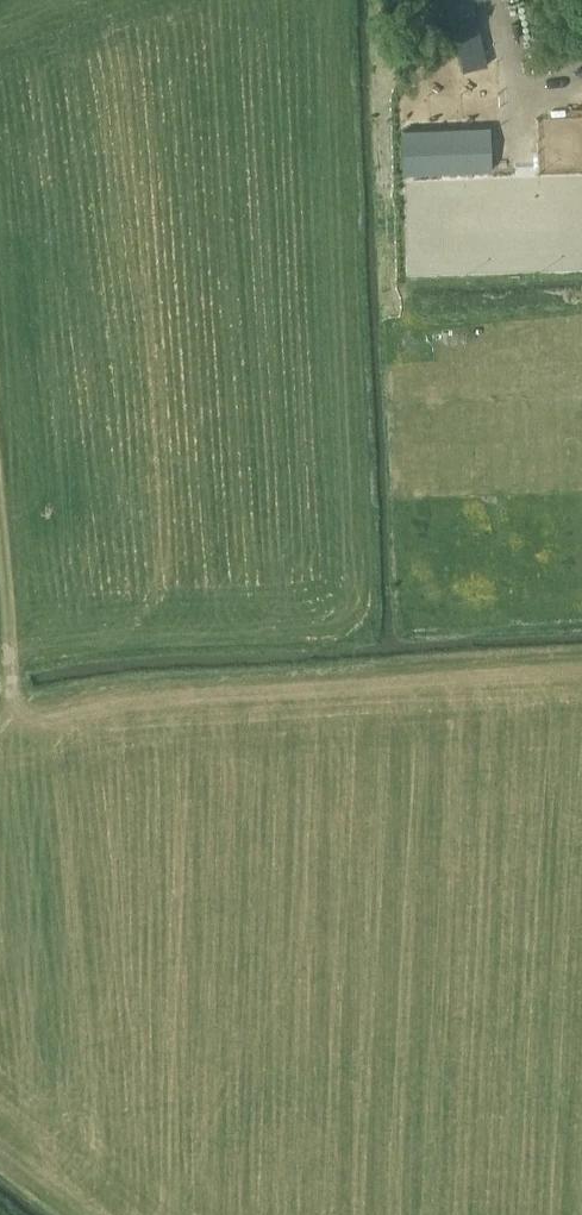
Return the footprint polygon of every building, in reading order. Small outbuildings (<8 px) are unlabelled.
[(421,129),(423,171),(489,169),(488,126),(421,129)]
